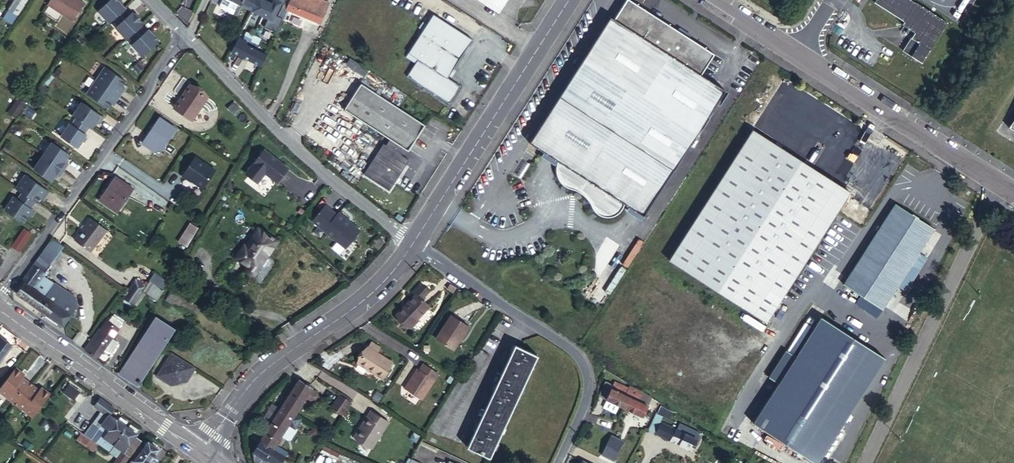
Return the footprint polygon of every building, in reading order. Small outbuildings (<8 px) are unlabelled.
[(4,18),(11,23),(14,18),(17,20),(20,15),(18,14),(27,0),(14,0),(4,18)] [(48,1),(72,17),(82,1),(81,0),(49,0),(48,1)] [(95,8),(107,20),(110,17),(122,5),(117,0),(104,0),(95,8)] [(238,3),(232,0),(223,0),(221,5),(221,8),(233,14),(238,3)] [(252,10),(258,0),(243,0),(241,4),(252,10)] [(252,10),(271,20),(280,3),(278,2),(275,0),(272,0),(270,3),(264,0),(258,0),(252,10)] [(283,4),(282,6),(286,8),(316,21),(321,10),(318,9),(322,0),(285,0),(283,4)] [(488,0),(479,0),(495,11),(497,6),(488,0)] [(497,6),(504,11),(511,0),(488,0),(497,6)] [(663,27),(623,0),(622,0),(609,19),(606,17),(525,142),(554,160),(553,165),(553,172),(555,179),(560,185),(663,27)] [(938,34),(885,0),(875,0),(873,3),(903,23),(902,25),(908,29),(906,32),(912,36),(902,51),(919,62),(938,34)] [(938,34),(946,22),(912,0),(885,0),(938,34)] [(113,24),(124,36),(126,34),(138,22),(138,23),(140,21),(130,9),(128,11),(123,5),(122,5),(110,17),(115,22),(113,24)] [(282,18),(286,8),(282,6),(277,16),(282,18)] [(429,21),(468,45),(471,41),(433,16),(429,21)] [(416,42),(454,66),(468,45),(429,21),(416,42)] [(126,34),(132,39),(129,41),(140,53),(157,38),(145,27),(144,28),(138,23),(138,22),(126,34)] [(579,197),(682,40),(680,39),(673,34),(663,27),(560,185),(574,192),(579,197)] [(673,34),(680,39),(683,34),(676,30),(673,34)] [(81,39),(77,35),(72,40),(76,44),(81,39)] [(230,52),(259,67),(265,54),(244,43),(245,41),(238,38),(230,52)] [(598,219),(703,54),(682,40),(579,197),(586,211),(598,219)] [(412,70),(454,97),(461,87),(453,82),(447,78),(453,68),(454,66),(416,42),(409,53),(419,59),(412,70)] [(631,213),(711,88),(695,77),(708,57),(703,54),(598,219),(608,218),(612,216),(620,205),(631,213)] [(364,75),(368,67),(349,57),(345,65),(364,75)] [(132,65),(136,70),(141,65),(137,61),(132,65)] [(93,78),(117,94),(121,87),(123,85),(120,83),(123,79),(102,64),(93,78)] [(447,78),(453,82),(459,73),(453,68),(447,78)] [(406,78),(448,106),(454,97),(412,70),(406,78)] [(117,94),(93,78),(84,91),(105,106),(108,101),(111,102),(112,100),(117,94)] [(181,101),(178,98),(172,106),(190,119),(206,96),(188,84),(182,93),(185,95),(181,101)] [(425,126),(362,85),(345,110),(391,140),(387,146),(384,144),(365,173),(390,189),(409,160),(403,156),(407,149),(409,151),(425,126)] [(718,94),(711,88),(631,213),(639,216),(718,94)] [(15,98),(11,105),(17,109),(21,102),(15,98)] [(97,121),(101,115),(100,114),(79,100),(70,113),(74,116),(74,115),(87,124),(91,118),(97,121)] [(32,110),(27,107),(23,112),(28,116),(32,110)] [(68,121),(59,134),(73,143),(76,145),(85,132),(83,131),(87,124),(74,115),(74,116),(69,122),(68,121)] [(159,119),(142,144),(157,154),(174,129),(159,119)] [(667,260),(682,270),(704,284),(726,298),(746,311),(764,322),(847,190),(830,179),(810,166),(788,153),(767,139),(750,128),(667,260)] [(49,140),(41,153),(62,167),(66,161),(63,159),(67,152),(49,140)] [(274,180),(284,166),(260,148),(242,172),(255,181),(262,172),(274,180)] [(58,174),(62,167),(41,153),(31,167),(49,179),(54,171),(58,174)] [(202,188),(215,170),(195,156),(182,175),(189,180),(190,179),(202,188)] [(22,172),(13,186),(20,190),(33,199),(35,200),(39,193),(42,194),(46,188),(44,187),(22,172)] [(114,176),(99,198),(116,210),(131,188),(114,176)] [(12,193),(3,206),(22,218),(31,206),(29,205),(33,199),(20,190),(16,196),(12,193)] [(893,201),(842,280),(880,305),(896,281),(904,286),(924,255),(915,249),(931,225),(893,201)] [(311,219),(346,245),(359,227),(336,211),(335,213),(323,203),(311,219)] [(108,229),(92,217),(75,239),(91,251),(108,229)] [(179,240),(187,245),(198,228),(190,223),(179,240)] [(32,232),(25,227),(13,245),(20,249),(32,232)] [(244,246),(236,258),(248,266),(247,267),(247,268),(247,269),(247,270),(247,271),(248,273),(249,273),(250,274),(252,274),(254,273),(255,273),(256,271),(276,242),(272,240),(274,238),(268,234),(267,236),(257,229),(246,247),(244,246)] [(64,245),(53,236),(49,242),(39,255),(51,263),(64,245)] [(16,293),(39,309),(58,322),(62,325),(64,321),(76,304),(74,296),(53,282),(43,274),(51,263),(39,255),(36,259),(33,264),(25,274),(20,282),(22,284),(16,293)] [(154,271),(146,283),(143,289),(156,296),(166,279),(154,271)] [(135,277),(123,296),(134,303),(143,289),(146,283),(135,277)] [(170,292),(166,301),(193,315),(198,306),(170,292)] [(410,327),(411,326),(418,319),(430,307),(417,294),(397,315),(410,327)] [(451,314),(436,337),(454,348),(469,325),(451,314)] [(884,354),(820,314),(795,354),(786,349),(769,375),(778,381),(753,421),(817,461),(884,354)] [(172,327),(155,317),(123,369),(140,379),(172,327)] [(840,317),(836,323),(855,334),(859,328),(840,317)] [(98,327),(85,348),(98,358),(102,352),(107,355),(110,353),(118,342),(111,337),(117,326),(106,319),(100,328),(98,327)] [(0,337),(0,361),(12,344),(0,337)] [(369,345),(359,361),(384,377),(394,361),(378,350),(370,345),(369,345)] [(479,424),(476,430),(468,446),(491,457),(539,356),(516,345),(513,351),(497,385),(494,391),(479,424)] [(98,358),(85,348),(82,352),(86,354),(96,361),(98,358)] [(157,374),(173,384),(177,377),(180,379),(190,362),(171,350),(157,374)] [(188,380),(196,366),(190,362),(180,379),(177,377),(173,384),(188,380)] [(419,367),(406,388),(422,399),(439,372),(424,362),(421,368),(419,367)] [(17,366),(0,388),(0,389),(15,401),(30,381),(24,376),(26,373),(23,371),(17,366)] [(136,386),(140,379),(123,369),(120,375),(136,386)] [(312,388),(300,380),(296,385),(290,394),(281,406),(294,414),(306,397),(312,401),(314,400),(317,395),(317,393),(311,389),(312,388)] [(18,403),(34,383),(30,381),(15,401),(18,403)] [(624,394),(627,387),(618,383),(615,389),(611,387),(612,384),(605,381),(599,395),(606,399),(614,402),(618,404),(619,405),(623,407),(628,396),(624,394)] [(79,390),(69,382),(63,390),(73,397),(79,390)] [(34,414),(51,391),(45,387),(42,385),(40,388),(34,383),(18,403),(34,414)] [(633,386),(629,384),(627,387),(624,394),(628,396),(623,407),(642,416),(647,405),(633,398),(637,389),(633,386)] [(384,394),(379,391),(374,398),(379,402),(384,394)] [(351,400),(340,394),(333,407),(343,413),(351,400)] [(111,450),(116,444),(128,427),(126,426),(128,422),(121,417),(118,420),(110,415),(114,409),(115,408),(101,398),(99,399),(94,407),(102,413),(108,417),(100,429),(94,425),(87,434),(110,449),(111,450)] [(615,413),(619,405),(618,404),(614,402),(606,399),(603,407),(615,413)] [(265,415),(272,420),(273,420),(276,414),(279,410),(271,404),(265,415)] [(301,418),(294,414),(281,406),(280,408),(279,410),(276,414),(273,420),(272,420),(270,424),(267,429),(265,432),(278,440),(288,424),(295,427),(301,418)] [(372,409),(355,436),(372,447),(389,421),(372,409)] [(108,417),(102,413),(94,425),(100,429),(108,417)] [(657,422),(652,433),(690,451),(696,438),(694,438),(696,432),(678,423),(675,430),(657,422)] [(113,462),(124,462),(141,439),(135,435),(136,433),(135,432),(137,428),(130,423),(128,427),(116,444),(111,450),(111,451),(118,457),(113,462)] [(265,459),(272,448),(278,440),(265,432),(261,438),(259,440),(252,451),(253,452),(253,453),(254,462),(265,462),(267,460),(265,459)] [(80,433),(77,439),(93,450),(97,444),(80,433)] [(600,454),(612,460),(622,441),(609,435),(600,454)] [(31,445),(24,440),(22,444),(28,449),(31,445)] [(158,448),(149,441),(135,461),(133,459),(129,462),(147,462),(158,448)] [(284,456),(272,448),(265,459),(267,460),(271,462),(280,462),(284,456)]
